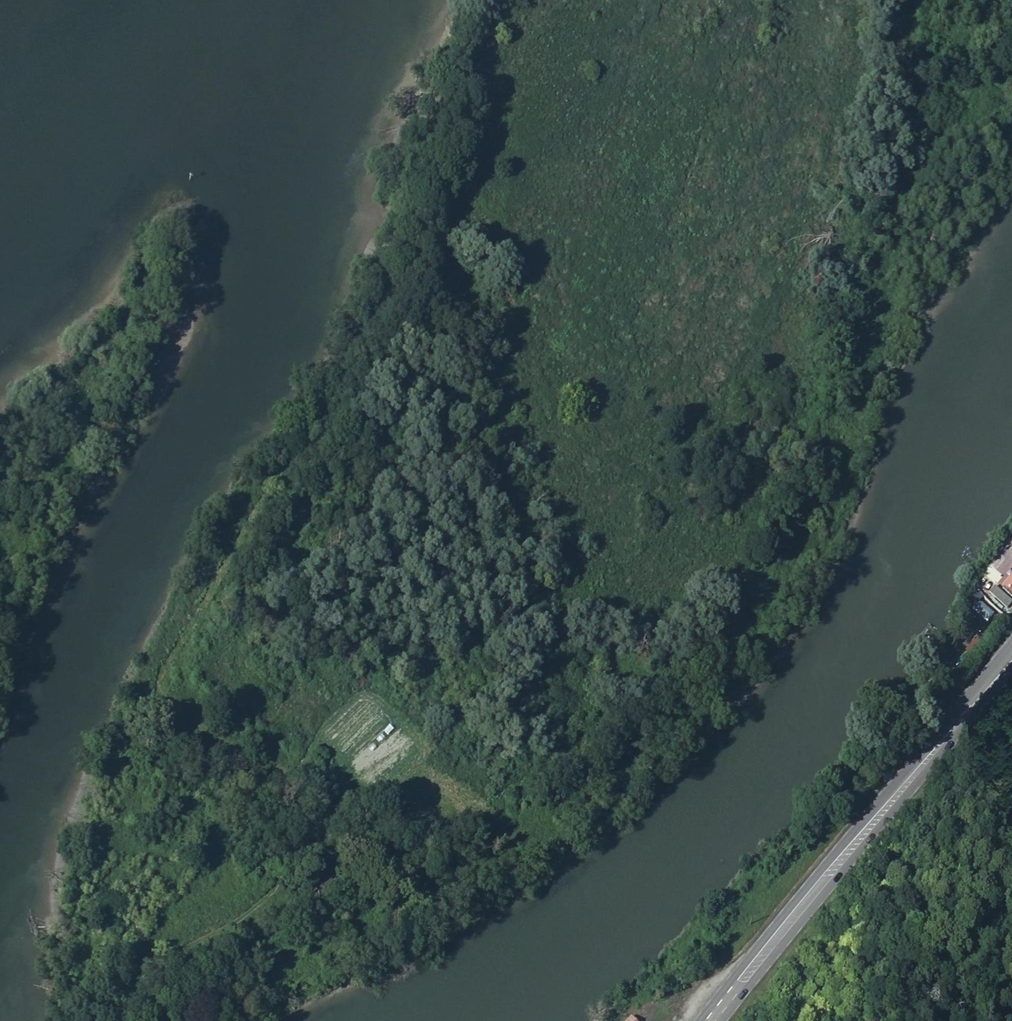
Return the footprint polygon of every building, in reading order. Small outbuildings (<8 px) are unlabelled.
[(1001,586),(1011,596),(1011,573),(1001,586)] [(996,590),(990,595),(1002,606),(1007,600),(996,590)] [(988,622),(981,633),(989,638),(1001,618),(977,603),(972,612),(988,622)] [(680,996),(689,987),(682,981),(673,991),(680,996)]
